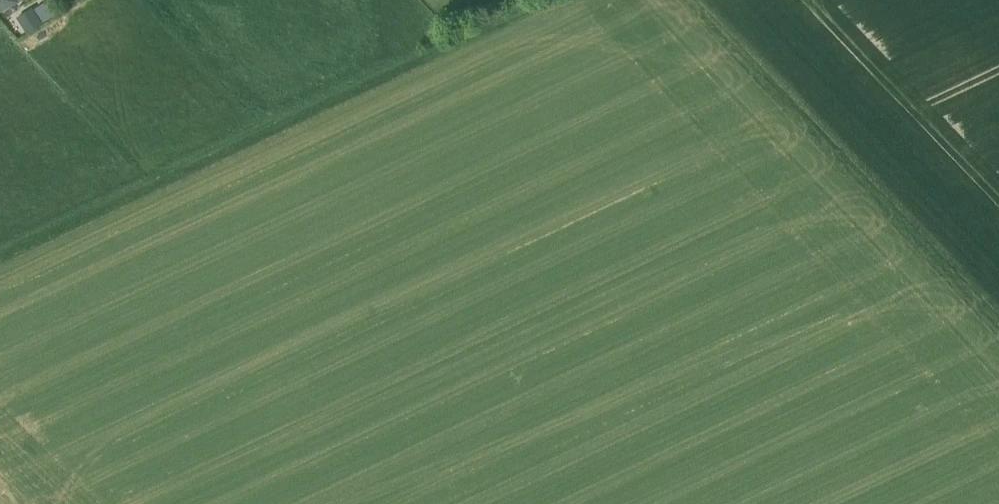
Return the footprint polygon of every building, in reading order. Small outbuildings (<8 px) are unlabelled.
[(48,2),(19,21),(27,33),(56,13),(48,2)]
